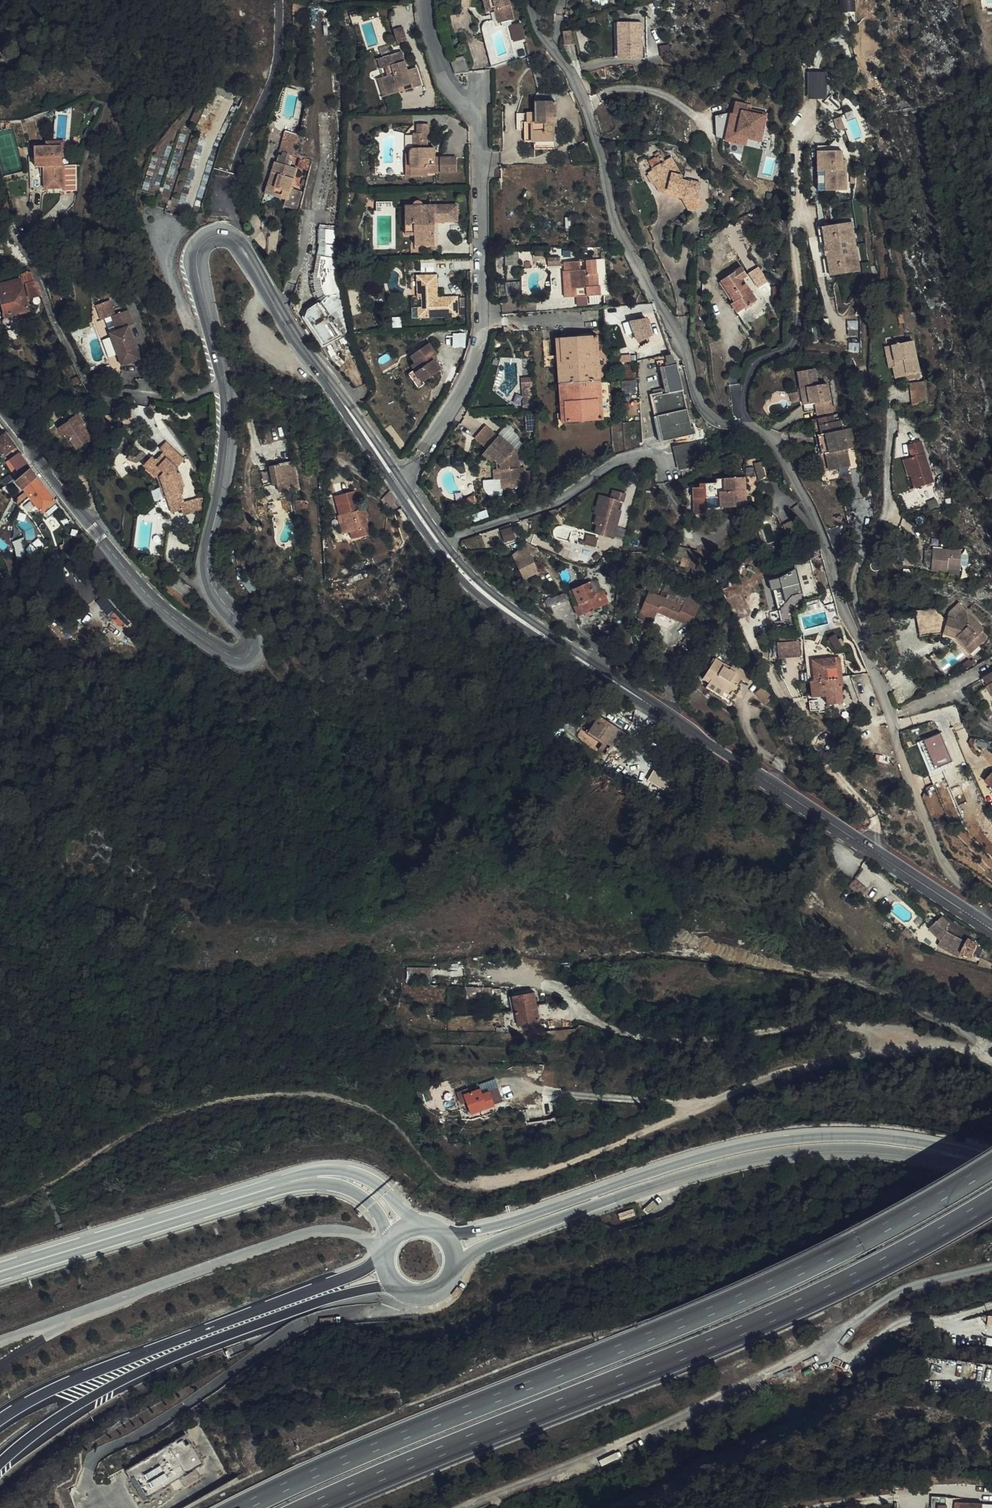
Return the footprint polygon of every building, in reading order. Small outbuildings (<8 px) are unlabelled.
[(487,12),(496,9),(498,19),(499,24),(514,20),(508,0),(484,0),(487,12)] [(838,13),(854,13),(854,0),(837,0),(838,13)] [(309,5),(293,6),(293,16),(309,14),(309,5)] [(364,25),(364,22),(360,13),(351,16),(354,25),(359,23),(360,26),(362,26),(364,25)] [(606,55),(616,55),(617,46),(612,45),(614,18),(608,18),(606,55)] [(612,45),(617,46),(616,55),(633,57),(635,20),(614,18),(612,45)] [(522,21),(509,24),(513,41),(526,38),(522,21)] [(403,26),(394,28),(398,42),(407,40),(403,26)] [(565,46),(575,46),(574,31),(564,32),(565,46)] [(378,60),(381,70),(385,68),(388,77),(384,78),(389,96),(400,92),(399,89),(412,85),(414,88),(422,86),(417,68),(408,71),(402,52),(385,57),(378,60)] [(465,56),(451,61),(456,75),(471,73),(465,56)] [(801,69),(802,97),(828,95),(826,67),(801,69)] [(384,78),(378,80),(383,98),(389,96),(384,78)] [(733,107),(731,128),(744,130),(759,132),(762,103),(742,101),(742,96),(731,95),(729,107),(733,107)] [(203,126),(212,107),(200,101),(191,120),(203,126)] [(532,123),(532,141),(532,142),(555,142),(555,124),(556,124),(556,102),(536,103),(535,113),(536,123),(532,123)] [(715,132),(725,134),(728,107),(727,106),(712,111),(715,132)] [(744,136),(744,130),(731,128),(733,107),(729,107),(728,107),(725,134),(744,136)] [(528,113),(528,114),(528,123),(525,123),(525,141),(532,141),(532,123),(536,123),(535,113),(528,113)] [(429,135),(429,124),(419,124),(419,134),(414,134),(415,149),(412,149),(410,154),(411,176),(428,176),(428,173),(457,173),(457,158),(435,158),(435,149),(428,149),(427,134),(429,135)] [(300,136),(285,132),(280,151),(283,152),(289,154),(295,155),(300,136)] [(836,149),(836,145),(822,144),(822,151),(828,178),(829,189),(851,190),(850,157),(848,157),(848,149),(836,149)] [(64,189),(63,166),(62,146),(35,147),(36,168),(44,167),(50,167),(50,178),(45,178),(45,190),(64,189)] [(660,148),(653,151),(656,158),(663,155),(660,148)] [(289,154),(283,152),(282,156),(279,155),(278,163),(291,167),(292,161),(289,154)] [(677,169),(668,152),(663,155),(656,158),(650,161),(651,163),(656,174),(654,175),(655,177),(660,187),(678,193),(686,207),(702,200),(695,188),(698,176),(687,173),(687,175),(679,173),(680,169),(677,169)] [(301,157),(298,168),(310,172),(313,160),(301,157)] [(284,207),(299,212),(300,209),(301,203),(289,200),(292,189),(298,169),(291,167),(278,163),(275,162),(272,173),(275,173),(274,177),(271,176),(266,191),(279,195),(279,197),(286,200),(285,204),(284,207)] [(644,166),(651,180),(655,177),(654,175),(656,174),(651,163),(644,166)] [(77,166),(69,166),(63,166),(64,189),(64,192),(77,191),(77,166)] [(289,200),(301,203),(304,192),(292,189),(289,200)] [(828,275),(863,268),(854,218),(818,225),(828,275)] [(319,230),(319,243),(330,244),(334,245),(335,233),(319,230)] [(435,235),(415,235),(415,245),(435,245),(435,235)] [(330,244),(319,243),(319,244),(318,255),(321,257),(318,278),(323,279),(324,287),(328,297),(322,302),(309,310),(307,317),(325,344),(347,333),(339,293),(335,283),(334,275),(333,268),(334,247),(334,245),(330,244)] [(321,257),(318,255),(315,273),(314,282),(317,294),(322,302),(328,297),(324,287),(323,279),(318,278),(321,257)] [(735,270),(741,266),(735,256),(713,269),(728,295),(726,296),(739,316),(750,310),(744,299),(754,293),(748,283),(744,285),(735,270)] [(597,275),(596,260),(586,261),(587,270),(581,271),(581,261),(564,263),(565,272),(570,271),(572,298),(601,296),(601,287),(599,287),(598,274),(597,275)] [(759,287),(769,281),(760,265),(749,272),(759,287)] [(570,271),(565,272),(563,272),(565,298),(572,298),(570,271)] [(32,272),(31,272),(23,275),(25,284),(36,281),(32,272)] [(437,299),(437,275),(419,276),(418,276),(418,299),(422,299),(422,307),(422,318),(458,317),(458,298),(437,299)] [(29,310),(21,282),(1,287),(8,315),(29,310)] [(771,297),(782,298),(783,284),(772,283),(771,297)] [(97,306),(99,310),(112,305),(111,301),(97,306)] [(112,305),(99,310),(103,321),(112,317),(117,331),(110,333),(123,366),(142,359),(137,345),(134,346),(132,341),(135,341),(130,327),(135,325),(129,311),(116,316),(112,305)] [(665,357),(670,355),(656,316),(642,323),(655,359),(665,357)] [(859,343),(858,320),(848,320),(848,343),(859,343)] [(607,334),(624,332),(624,325),(607,327),(607,334)] [(455,332),(453,344),(465,346),(466,333),(455,332)] [(899,358),(896,359),(899,373),(923,370),(918,333),(896,336),(899,358)] [(611,419),(606,351),(605,335),(561,339),(557,339),(557,354),(562,353),(567,422),(604,420),(611,419)] [(625,343),(624,335),(608,337),(608,344),(625,343)] [(894,374),(899,373),(896,359),(899,358),(896,336),(889,337),(894,374)] [(110,337),(103,339),(110,356),(116,353),(110,337)] [(336,353),(343,349),(340,341),(331,345),(336,353)] [(416,373),(423,383),(441,371),(434,361),(432,358),(436,356),(437,355),(429,344),(412,356),(416,363),(420,370),(416,373)] [(562,423),(567,422),(562,353),(557,354),(562,423)] [(653,397),(659,433),(692,424),(677,369),(674,370),(673,369),(674,368),(678,366),(677,364),(675,364),(672,355),(670,355),(665,357),(666,360),(658,361),(661,371),(665,370),(668,384),(666,394),(653,397)] [(416,363),(411,366),(414,370),(416,373),(420,370),(416,363)] [(802,380),(809,379),(813,400),(821,398),(823,410),(838,407),(831,377),(820,379),(817,365),(799,368),(802,380)] [(419,389),(425,385),(423,383),(416,373),(414,370),(409,374),(419,389)] [(807,401),(813,400),(809,379),(802,380),(807,401)] [(913,402),(929,401),(928,379),(911,381),(913,402)] [(534,401),(532,383),(522,383),(524,407),(526,407),(526,402),(534,401)] [(93,440),(87,430),(83,433),(79,426),(82,424),(84,423),(78,415),(69,420),(70,421),(59,429),(64,436),(67,434),(78,449),(89,442),(89,443),(93,440)] [(847,415),(827,419),(829,428),(826,429),(831,449),(834,449),(837,465),(858,461),(854,443),(849,423),(847,415)] [(827,467),(837,465),(834,449),(831,449),(826,429),(829,428),(827,419),(818,421),(827,467)] [(862,441),(858,422),(849,423),(854,443),(862,441)] [(501,466),(502,480),(503,489),(527,487),(525,468),(521,468),(519,456),(518,453),(516,451),(487,426),(476,440),(487,450),(486,452),(495,460),(500,465),(501,466)] [(16,447),(6,434),(0,439),(0,451),(4,457),(16,447)] [(919,482),(937,476),(921,434),(908,439),(913,452),(909,454),(919,482)] [(130,444),(123,437),(118,441),(120,442),(125,448),(126,449),(130,444)] [(674,445),(678,468),(701,465),(697,441),(674,445)] [(111,451),(116,456),(125,448),(120,442),(111,451)] [(139,455),(143,459),(147,464),(144,466),(158,479),(161,477),(168,498),(173,513),(186,509),(181,493),(183,493),(182,487),(178,475),(176,470),(185,461),(166,442),(160,449),(163,453),(157,460),(153,457),(151,459),(144,452),(139,454),(139,455)] [(495,460),(486,452),(483,455),(491,463),(495,460)] [(127,461),(137,464),(143,459),(139,455),(136,457),(130,455),(127,461)] [(769,477),(768,460),(760,460),(761,477),(769,477)] [(294,461),(279,464),(280,465),(270,467),(274,485),(278,484),(280,493),(299,489),(300,489),(294,461)] [(494,480),(502,480),(501,466),(500,465),(497,465),(497,470),(493,470),(494,480)] [(18,481),(29,495),(42,484),(31,470),(18,481)] [(748,472),(722,473),(723,502),(749,502),(748,472)] [(161,477),(158,479),(164,499),(168,498),(161,477)] [(42,484),(29,495),(43,513),(49,507),(54,503),(55,501),(42,484)] [(361,510),(355,491),(336,496),(341,516),(343,515),(347,533),(350,533),(351,532),(353,540),(371,535),(366,517),(364,509),(361,510)] [(610,498),(605,497),(603,506),(600,505),(597,516),(595,525),(598,526),(595,535),(614,540),(619,518),(616,517),(617,510),(620,502),(623,502),(626,495),(613,491),(610,498)] [(603,506),(605,497),(600,495),(594,515),(597,516),(600,505),(603,506)] [(473,498),(457,506),(457,511),(467,511),(474,506),(473,498)] [(54,503),(49,507),(53,512),(58,509),(54,503)] [(343,515),(341,516),(338,516),(343,534),(347,533),(343,515)] [(505,542),(516,539),(512,525),(501,529),(505,542)] [(513,552),(523,579),(539,572),(528,546),(513,552)] [(948,570),(961,573),(966,557),(938,550),(932,570),(947,574),(948,570)] [(797,570),(769,577),(777,606),(804,599),(797,570)] [(568,592),(579,616),(601,606),(591,582),(568,592)] [(700,593),(691,589),(686,601),(653,589),(645,610),(662,617),(664,612),(696,624),(705,602),(698,600),(700,593)] [(977,647),(990,635),(991,633),(991,628),(976,612),(968,619),(958,615),(955,622),(947,611),(944,612),(923,616),(930,639),(951,632),(953,626),(962,630),(977,647)] [(959,635),(974,651),(977,647),(962,630),(953,626),(951,632),(959,635)] [(725,640),(730,631),(724,628),(719,637),(725,640)] [(885,647),(896,645),(895,636),(884,638),(885,647)] [(799,640),(778,642),(779,656),(800,655),(799,640)] [(736,674),(750,683),(755,675),(735,663),(731,671),(725,667),(726,665),(716,658),(704,677),(709,681),(707,685),(721,694),(719,697),(729,703),(737,691),(735,690),(740,682),(734,678),(736,674)] [(837,658),(813,660),(815,680),(811,681),(812,696),(826,694),(827,704),(845,703),(843,685),(839,686),(837,658)] [(974,672),(982,665),(978,661),(970,668),(974,672)] [(983,679),(991,692),(991,674),(983,679)] [(773,698),(764,686),(756,693),(766,704),(773,698)] [(612,716),(603,732),(626,746),(631,739),(637,742),(642,734),(612,716)] [(943,732),(919,740),(933,783),(946,779),(942,768),(953,764),(943,732)] [(839,764),(848,762),(845,746),(835,748),(839,764)] [(648,779),(668,790),(674,779),(655,768),(648,779)] [(991,948),(991,943),(985,938),(983,942),(964,931),(968,924),(958,917),(947,927),(958,938),(954,945),(979,959),(989,954),(991,948)] [(534,991),(511,993),(516,1023),(538,1021),(534,991)] [(475,1103),(479,1114),(502,1105),(502,1103),(510,1099),(504,1085),(489,1091),(487,1087),(476,1091),(475,1089),(463,1093),(468,1105),(475,1103)] [(648,1211),(633,1216),(635,1222),(650,1216),(648,1211)] [(183,1434),(124,1469),(142,1499),(201,1464),(183,1434)] [(976,1505),(975,1500),(945,1504),(945,1507),(968,1507),(968,1506),(976,1505)]
